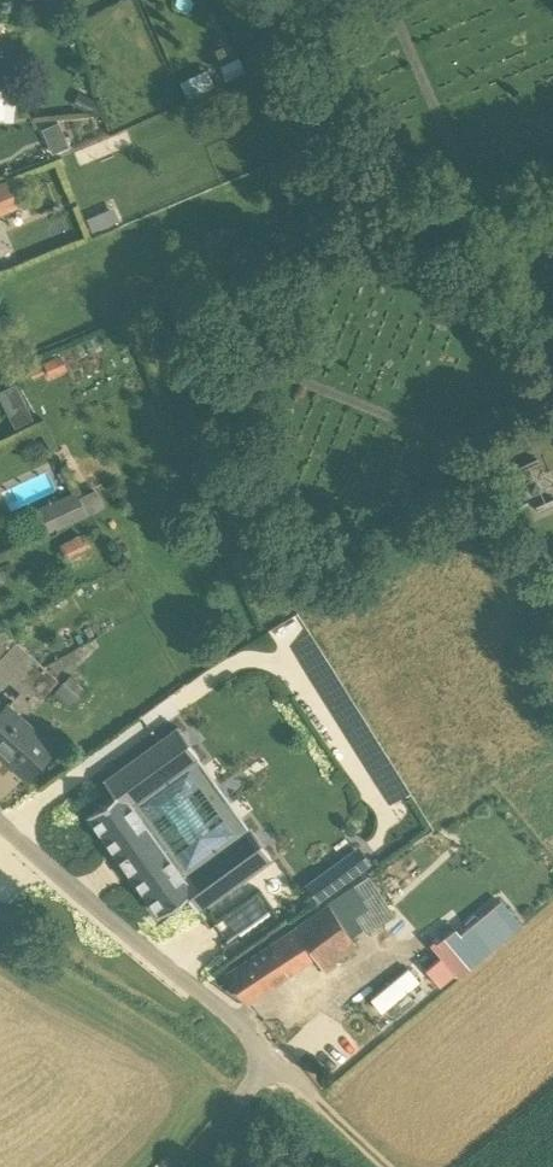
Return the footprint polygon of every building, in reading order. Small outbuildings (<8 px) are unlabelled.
[(11,82),(13,58),(0,57),(0,81),(11,82)] [(187,98),(200,93),(192,77),(180,82),(187,98)] [(15,90),(0,89),(0,119),(12,120),(15,90)] [(99,100),(89,95),(83,108),(93,112),(99,100)] [(69,146),(66,139),(49,147),(52,154),(69,146)] [(17,206),(7,182),(0,184),(0,213),(17,206)] [(61,354),(42,363),(50,379),(69,370),(61,354)] [(42,367),(30,372),(33,379),(45,374),(42,367)] [(33,419),(26,405),(8,414),(15,428),(33,419)] [(523,488),(539,485),(534,462),(519,465),(523,488)] [(50,503),(62,529),(88,517),(88,515),(80,497),(77,491),(50,503)] [(87,547),(80,535),(60,546),(67,558),(87,547)] [(6,679),(31,656),(16,642),(8,627),(0,631),(0,684),(1,685),(6,679)] [(21,692),(26,687),(44,667),(31,656),(6,679),(21,692)] [(26,687),(32,692),(40,699),(58,680),(44,667),(26,687)] [(86,689),(69,675),(53,694),(69,708),(86,689)] [(9,707),(7,705),(0,712),(0,754),(27,778),(55,748),(9,707)] [(180,730),(108,783),(120,799),(91,820),(160,916),(189,895),(202,913),(274,860),(253,830),(187,879),(135,807),(202,760),(180,730)] [(320,907),(344,889),(333,873),(308,891),(320,907)] [(453,973),(458,979),(549,905),(531,882),(522,889),(509,874),(461,912),(454,904),(423,928),(433,940),(429,944),(440,958),(427,969),(419,960),(382,990),(376,984),(369,990),(394,1020),(402,1015),(453,973)] [(337,894),(356,933),(392,916),(373,877),(337,894)] [(358,945),(351,936),(329,903),(227,974),(246,1001),(314,955),(323,969),(358,945)]
